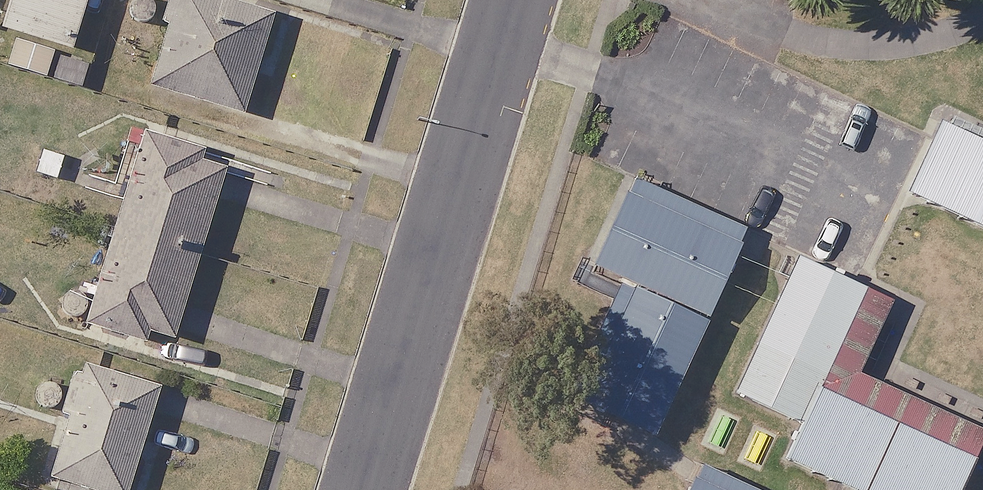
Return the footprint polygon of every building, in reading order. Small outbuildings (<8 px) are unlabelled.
[(3,26),(75,47),(89,0),(11,0),(3,26)] [(167,3),(161,0),(133,0),(125,18),(154,32),(167,3)] [(218,0),(178,0),(154,86),(246,112),(273,16),(218,0)] [(44,138),(33,174),(63,183),(74,147),(44,138)] [(89,322),(151,342),(154,330),(174,336),(227,166),(146,140),(89,322)] [(912,158),(879,231),(982,279),(982,191),(912,158)] [(661,191),(636,180),(598,266),(629,280),(576,398),(656,434),(747,230),(661,191)] [(809,308),(743,278),(672,430),(738,461),(809,308)] [(82,360),(47,476),(92,489),(130,489),(163,384),(82,360)] [(773,421),(741,489),(743,489),(921,489),(773,421)] [(699,474),(692,489),(735,489),(699,474)]
